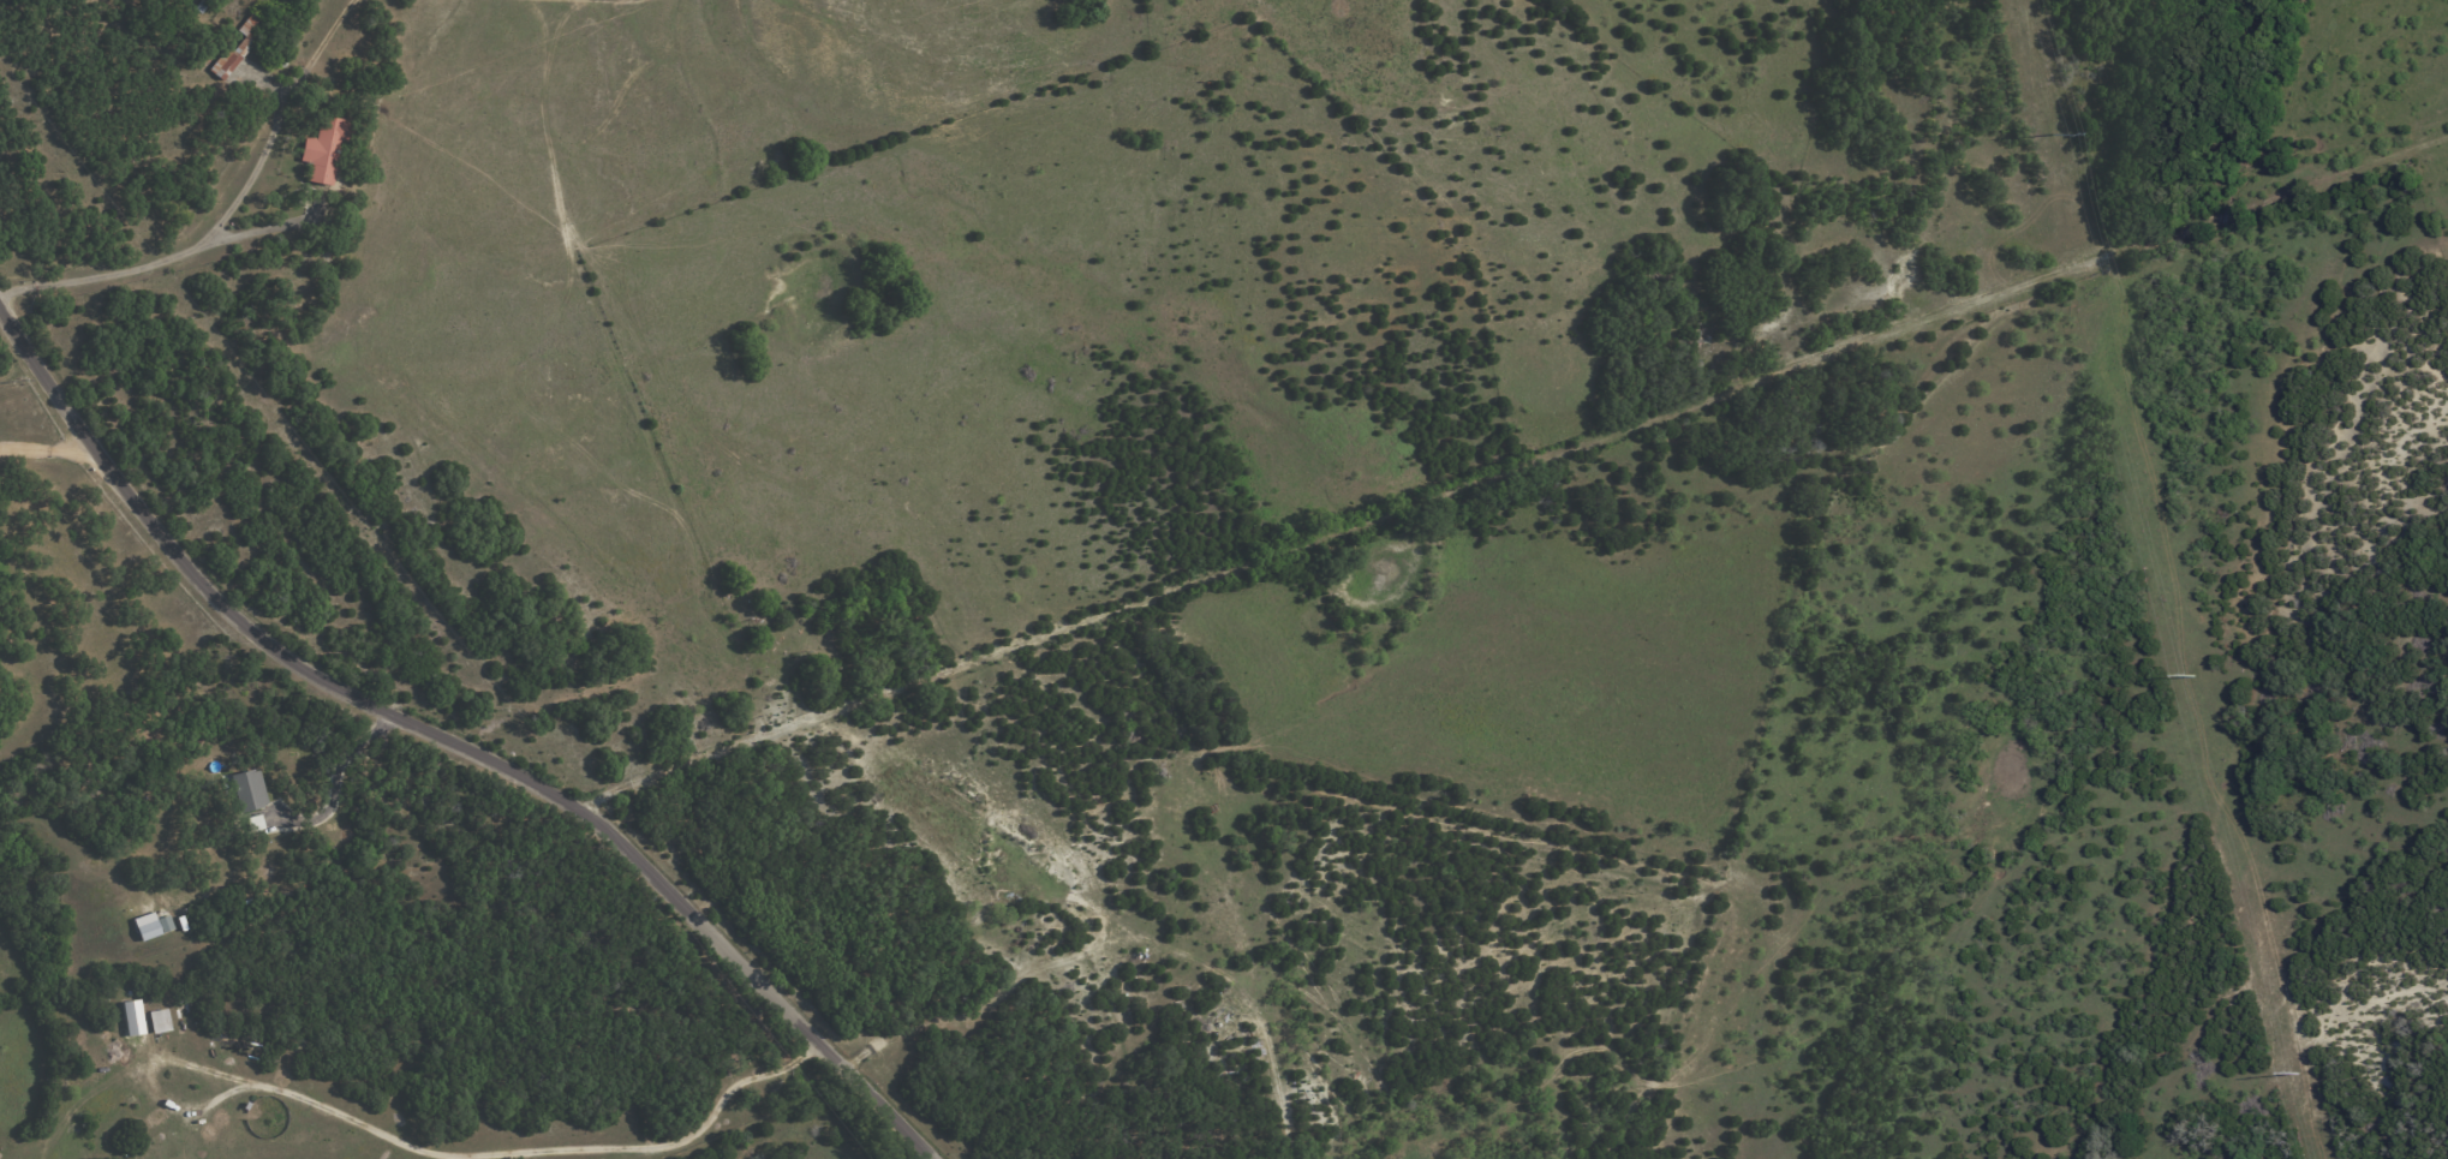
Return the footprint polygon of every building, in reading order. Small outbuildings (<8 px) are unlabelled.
[(304,137),(299,162),(310,164),(307,182),(334,188),(348,122),(321,116),(316,139),(304,137)] [(240,813),(267,805),(257,769),(229,777),(240,813)] [(169,916),(154,919),(152,913),(133,918),(138,940),(173,932),(169,916)] [(143,1035),(140,1000),(122,1002),(125,1037),(143,1035)]
